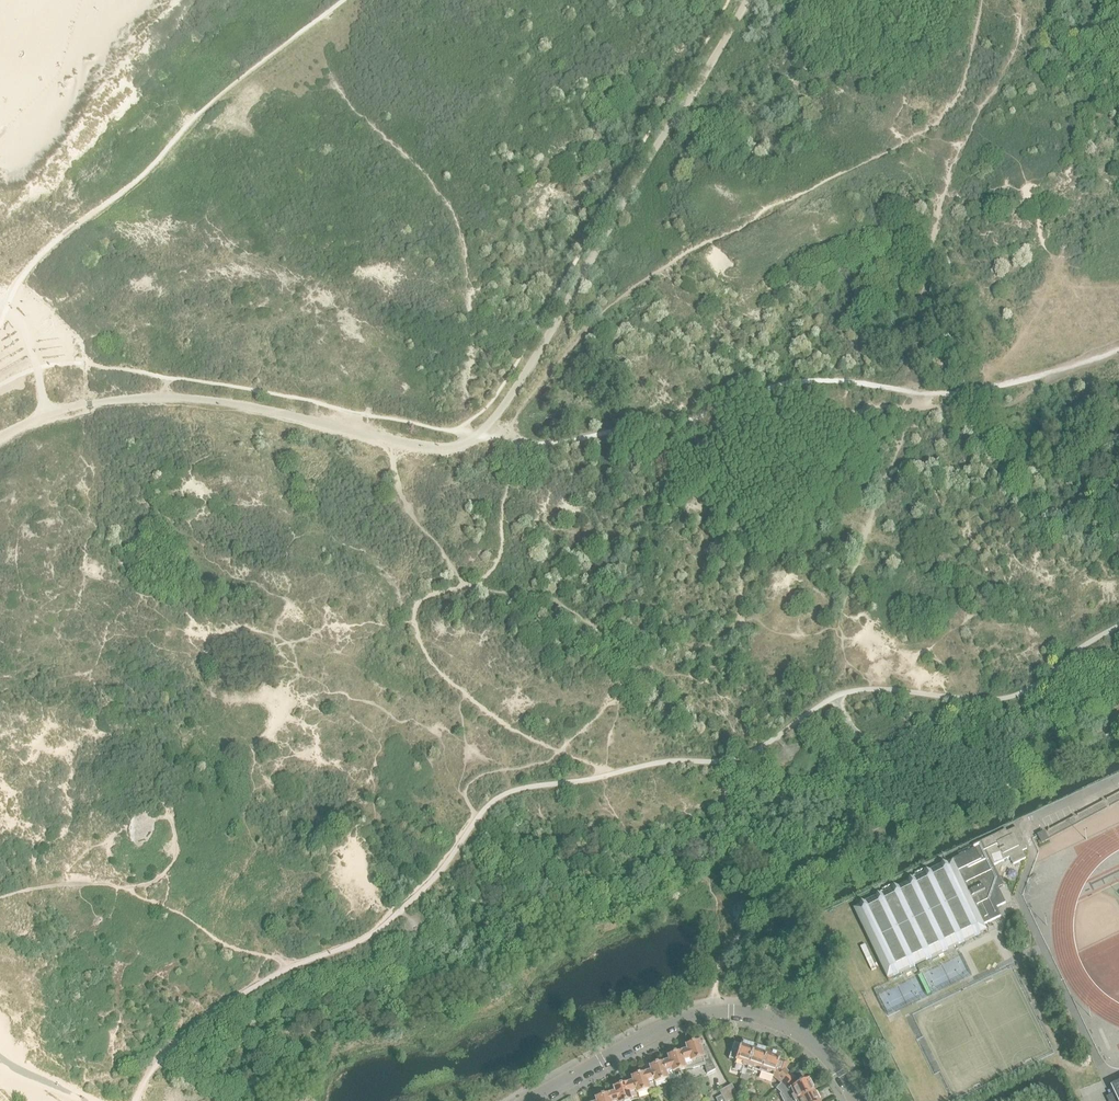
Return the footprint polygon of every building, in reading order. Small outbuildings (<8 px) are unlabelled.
[(157,828),(157,823),(156,820),(156,818),(152,815),(147,813),(142,814),(138,816),(135,820),(132,825),(132,831),(132,837),(135,841),(139,844),(145,843),(150,839),(155,833),(157,828)] [(1001,917),(997,908),(1006,904),(997,886),(1002,883),(994,866),(1010,858),(1013,865),(1026,859),(1022,852),(1027,850),(1016,828),(1007,833),(1006,830),(982,842),(973,846),(976,850),(853,909),(888,979),(987,931),(984,925),(1001,917)] [(1038,838),(1043,847),(1050,843),(1045,834),(1038,838)] [(927,961),(917,966),(919,972),(930,967),(927,961)] [(743,1080),(754,1048),(750,1046),(751,1044),(743,1041),(742,1044),(741,1043),(740,1046),(734,1044),(729,1059),(743,1064),(739,1074),(741,1075),(740,1079),(743,1080)] [(715,1070),(704,1047),(700,1049),(698,1043),(685,1047),(687,1051),(686,1051),(686,1052),(680,1054),(680,1053),(679,1054),(684,1070),(685,1070),(693,1069),(705,1065),(707,1074),(715,1070)] [(760,1072),(767,1052),(768,1050),(760,1047),(759,1049),(754,1048),(743,1080),(747,1081),(749,1076),(751,1077),(753,1070),(759,1072),(760,1072)] [(786,1063),(779,1061),(781,1057),(780,1057),(781,1054),(773,1052),(772,1054),(767,1052),(760,1072),(765,1074),(766,1072),(773,1074),(772,1077),(774,1077),(780,1083),(789,1073),(784,1069),(786,1063)] [(684,1070),(679,1054),(667,1057),(669,1062),(668,1062),(662,1064),(660,1064),(665,1081),(668,1081),(674,1079),(674,1073),(684,1070)] [(665,1081),(660,1064),(649,1068),(651,1072),(650,1072),(650,1073),(644,1075),(644,1074),(643,1075),(647,1091),(649,1091),(656,1090),(656,1084),(665,1081)] [(810,1080),(808,1081),(807,1080),(805,1082),(804,1081),(796,1085),(796,1084),(793,1086),(790,1083),(794,1078),(789,1073),(780,1083),(787,1091),(790,1090),(793,1096),(791,1097),(792,1099),(788,1100),(795,1100),(813,1092),(812,1089),(814,1088),(810,1080)] [(643,1075),(631,1078),(633,1083),(632,1083),(626,1085),(625,1085),(629,1100),(636,1100),(638,1100),(638,1094),(647,1091),(643,1075)] [(1111,1088),(1114,1095),(1107,1098),(1108,1100),(1118,1100),(1118,1084),(1111,1088)] [(625,1085),(614,1089),(615,1093),(614,1093),(615,1094),(609,1095),(607,1096),(608,1100),(629,1100),(625,1085)] [(731,1086),(724,1090),(730,1100),(732,1100),(737,1098),(731,1086)] [(724,1090),(719,1092),(721,1096),(716,1099),(717,1100),(730,1100),(724,1090)] [(820,1100),(815,1090),(813,1092),(795,1100),(818,1100),(820,1100)]
